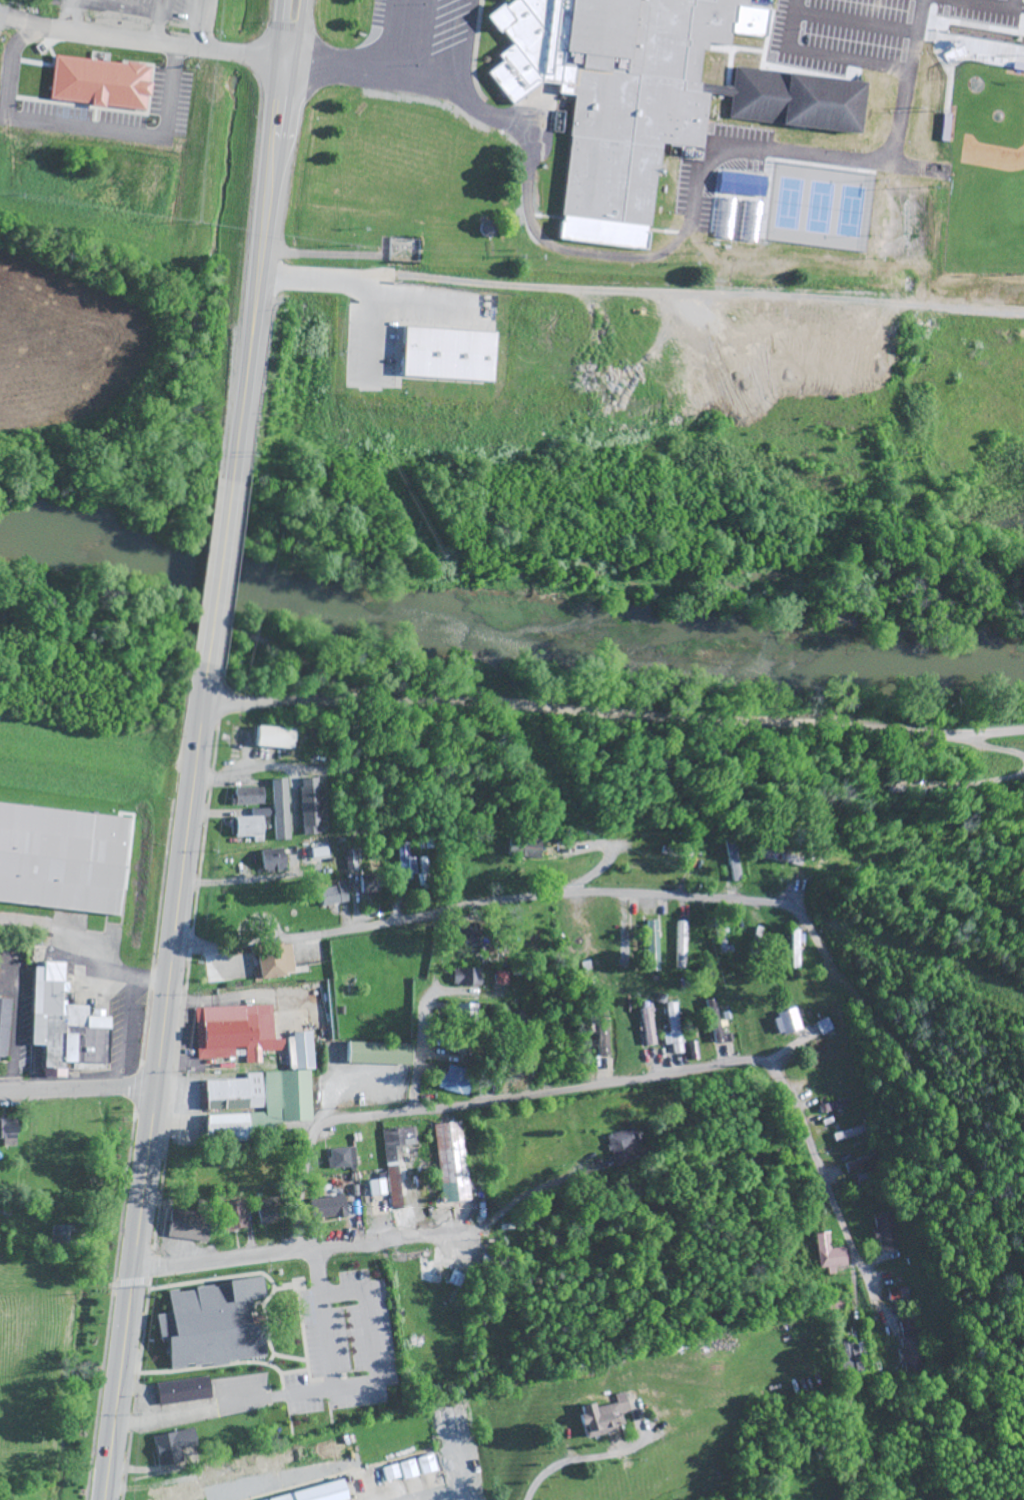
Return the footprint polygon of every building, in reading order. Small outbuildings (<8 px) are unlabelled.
[(502,8),(512,0),(745,0),(744,7),(735,6),(733,22),(729,22),(722,77),(696,74),(695,83),(730,88),(729,98),(706,95),(699,149),(657,144),(643,251),(553,240),(572,94),(555,92),(556,83),(538,81),(509,104),(484,73),(499,61),(495,55),(510,43),(499,30),(496,33),(483,16),(498,4),(502,8)] [(50,57),(45,102),(142,113),(147,68),(97,63),(98,55),(91,55),(90,62),(50,57)] [(957,69),(952,62),(960,56),(965,64),(957,69)] [(1012,61),(1023,63),(1023,71),(1011,68),(1012,61)] [(733,66),(863,82),(857,133),(727,117),(729,98),(730,88),(733,66)] [(927,84),(929,70),(941,72),(940,86),(927,84)] [(942,113),(949,113),(946,141),(939,140),(942,113)] [(478,224),(484,220),(491,222),(495,228),(493,235),(487,239),(480,237),(476,231),(478,224)] [(487,383),(490,334),(399,329),(397,379),(487,383)] [(289,749),(289,729),(251,728),(251,748),(289,749)] [(321,779),(297,780),(301,837),(325,835),(321,779)] [(270,780),(272,842),(287,842),(285,780),(270,780)] [(264,806),(263,788),(232,789),(232,807),(264,806)] [(117,915),(123,856),(128,857),(132,818),(0,805),(0,904),(117,915)] [(263,818),(232,818),(232,838),(253,838),(253,843),(264,843),(263,818)] [(504,839),(503,858),(538,860),(539,841),(504,839)] [(743,880),(733,840),(722,842),(732,883),(743,880)] [(412,882),(412,875),(427,874),(426,859),(411,859),(410,844),(399,845),(400,882),(412,882)] [(286,870),(282,849),(257,854),(261,875),(286,870)] [(382,875),(359,876),(360,897),(383,896),(382,875)] [(349,904),(347,885),(317,887),(319,907),(349,904)] [(647,922),(648,972),(661,972),(660,922),(647,922)] [(678,970),(687,970),(686,922),(677,922),(678,970)] [(800,931),(792,931),(793,960),(801,959),(800,931)] [(252,947),(256,981),(286,978),(285,973),(294,972),(291,945),(280,946),(280,944),(252,947)] [(104,1064),(105,1022),(101,1011),(89,1011),(83,1016),(84,1006),(63,1006),(62,1003),(63,963),(39,963),(39,969),(30,968),(29,1016),(40,1016),(39,1062),(48,1062),(48,1065),(58,1066),(60,1065),(61,1068),(76,1064),(104,1064)] [(481,970),(452,970),(452,987),(481,987),(481,970)] [(509,987),(509,973),(496,972),(495,986),(509,987)] [(7,1063),(10,1000),(0,1000),(0,1062),(7,1063)] [(709,1044),(720,1043),(719,1001),(707,1001),(709,1044)] [(676,1004),(665,1005),(668,1034),(662,1035),(662,1046),(670,1046),(671,1055),(681,1054),(676,1004)] [(480,1006),(455,1005),(454,1025),(479,1026),(480,1006)] [(195,1009),(196,1060),(235,1059),(234,1049),(245,1049),(245,1065),(261,1064),(261,1052),(284,1052),(284,1039),(272,1039),(271,1007),(195,1009)] [(608,1007),(594,1007),(595,1058),(609,1057),(608,1007)] [(776,1037),(800,1031),(795,1009),(770,1015),(776,1037)] [(449,1052),(469,1057),(474,1036),(454,1031),(449,1052)] [(312,1122),(310,1070),(313,1070),(311,1033),(292,1034),(293,1075),(204,1079),(206,1112),(223,1111),(223,1102),(238,1102),(238,1110),(246,1109),(266,1109),(263,1114),(231,1116),(231,1123),(226,1117),(214,1117),(207,1133),(227,1143),(248,1142),(248,1134),(282,1133),(281,1123),(312,1122)] [(343,1065),(408,1066),(409,1045),(343,1043),(343,1065)] [(466,1069),(447,1068),(447,1076),(440,1075),(438,1092),(470,1095),(471,1078),(465,1077),(466,1069)] [(2,1139),(2,1148),(16,1147),(15,1122),(0,1122),(0,1139),(2,1139)] [(463,1123),(434,1126),(438,1168),(448,1167),(451,1194),(454,1193),(454,1203),(471,1202),(463,1123)] [(634,1164),(630,1148),(640,1145),(635,1128),(604,1136),(613,1169),(634,1164)] [(399,1208),(392,1148),(403,1146),(401,1131),(380,1133),(389,1209),(399,1208)] [(327,1169),(355,1168),(354,1149),(326,1149),(327,1169)] [(383,1180),(366,1182),(368,1197),(385,1195),(383,1180)] [(343,1193),(305,1196),(307,1221),(345,1217),(343,1193)] [(275,1198),(253,1201),(256,1226),(279,1223),(275,1198)] [(247,1230),(245,1202),(220,1203),(222,1232),(247,1230)] [(166,1240),(208,1242),(209,1214),(167,1211),(166,1240)] [(846,1267),(844,1248),(828,1250),(827,1234),(812,1235),(816,1269),(846,1267)] [(262,1358),(257,1325),(243,1327),(241,1315),(247,1314),(245,1302),(262,1299),(258,1278),(164,1292),(167,1314),(152,1317),(156,1344),(162,1343),(166,1372),(262,1358)] [(294,1292),(306,1291),(306,1279),(293,1280),(294,1292)] [(890,1291),(891,1302),(912,1299),(910,1288),(890,1291)] [(826,1312),(843,1310),(842,1298),(825,1300),(826,1312)] [(922,1334),(918,1319),(900,1324),(904,1339),(922,1334)] [(898,1351),(900,1366),(905,1365),(906,1374),(929,1371),(924,1337),(901,1340),(903,1351),(898,1351)] [(854,1370),(854,1375),(863,1375),(861,1358),(866,1357),(865,1341),(838,1344),(841,1371),(854,1370)] [(212,1400),(210,1378),(154,1384),(156,1406),(212,1400)] [(578,1439),(612,1435),(611,1426),(620,1425),(619,1416),(627,1415),(624,1394),(613,1395),(614,1405),(592,1408),(592,1405),(575,1407),(577,1417),(576,1417),(578,1439)] [(182,1462),(179,1451),(195,1447),(190,1429),(150,1438),(157,1468),(182,1462)] [(435,1473),(432,1455),(415,1459),(419,1476),(435,1473)] [(382,1468),(385,1483),(418,1477),(414,1461),(382,1468)] [(219,1483),(218,1468),(203,1469),(203,1484),(219,1483)] [(343,1490),(342,1490),(340,1482),(269,1499),(345,1499),(343,1490)] [(194,1485),(161,1489),(162,1499),(196,1499),(194,1485)]
